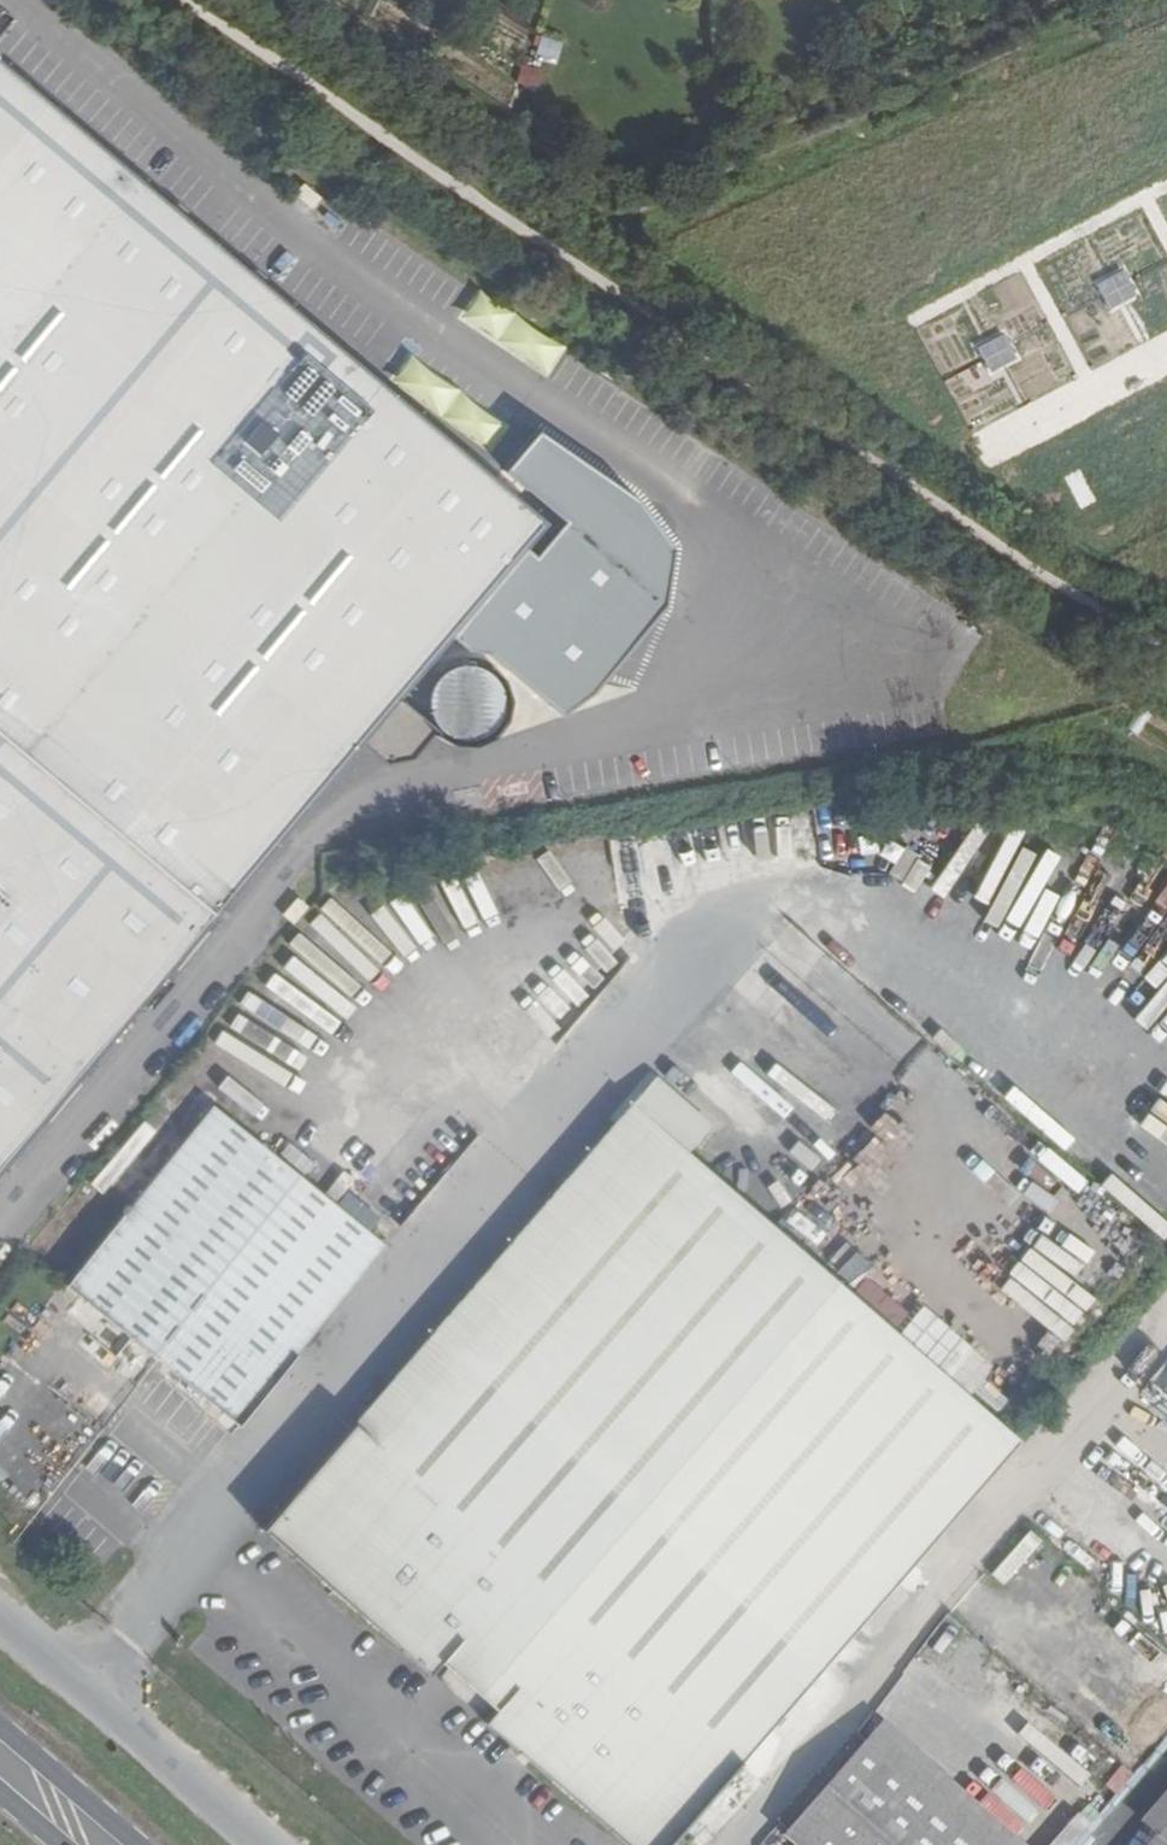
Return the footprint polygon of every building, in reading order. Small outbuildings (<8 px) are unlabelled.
[(555,60),(561,42),(541,36),(535,54),(555,60)] [(361,746),(388,765),(414,761),(436,733),(402,699),(452,637),(470,651),(493,654),(563,714),(594,693),(666,605),(677,548),(638,498),(540,431),(507,473),(567,521),(538,558),(527,550),(548,523),(0,60),(0,1176),(361,746)] [(646,1068),(606,1114),(662,1162),(679,1142),(702,1117),(646,1068)] [(71,1284),(226,1417),(377,1241),(221,1108),(71,1284)] [(267,1507),(272,1511),(351,1419),(568,1608),(489,1699),(477,1712),(630,1844),(655,1844),(696,1799),(672,1778),(750,1688),(774,1708),(1013,1431),(679,1142),(662,1162),(606,1114),(267,1507)] [(267,1507),(255,1521),(422,1666),(434,1652),(489,1699),(568,1608),(351,1419),(272,1511),(267,1507)] [(434,1652),(422,1666),(477,1712),(489,1699),(434,1652)] [(672,1778),(696,1799),(774,1708),(750,1688),(672,1778)] [(868,1736),(996,1844),(1035,1844),(885,1717),(868,1736)] [(868,1736),(785,1832),(801,1844),(996,1844),(868,1736)] [(1143,1844),(1166,1844),(1166,1816),(1143,1844)]
